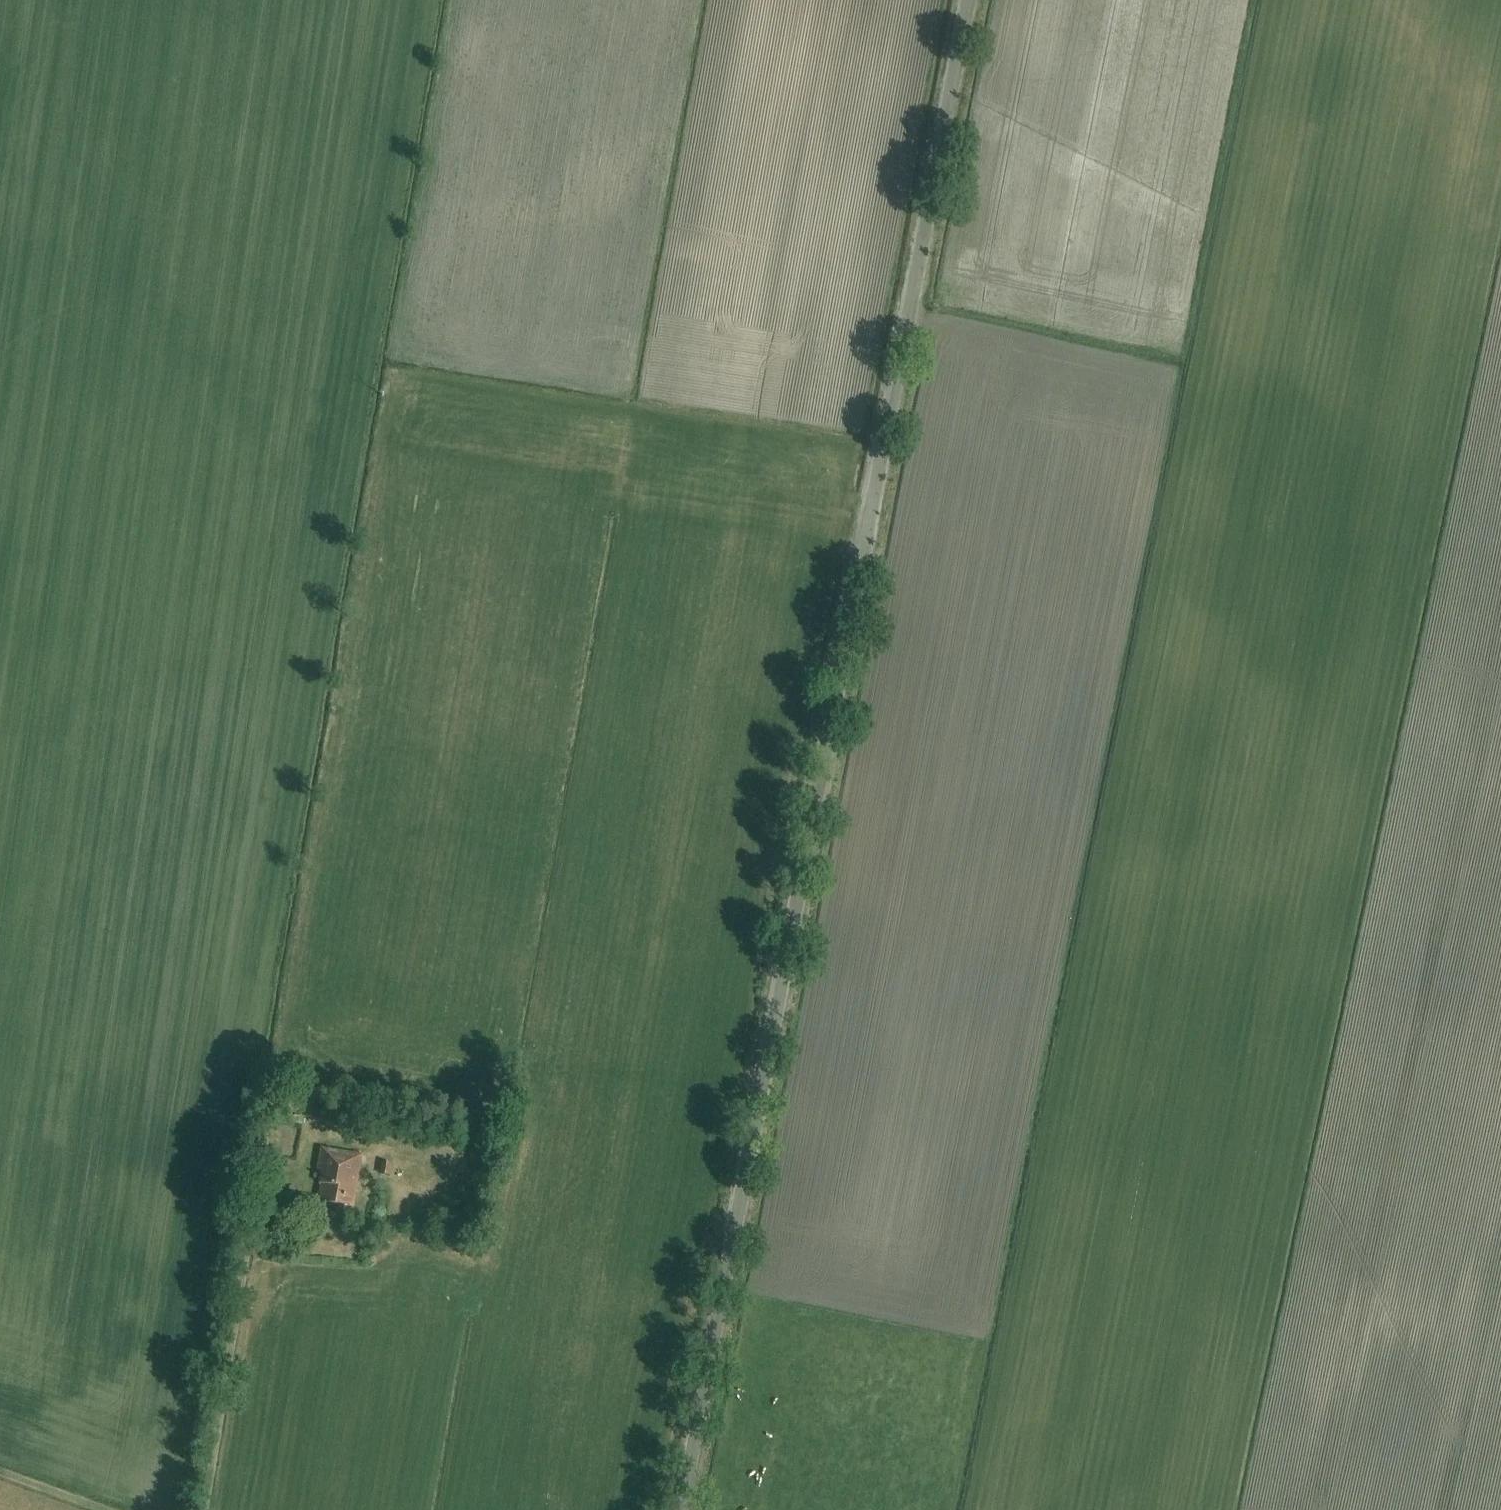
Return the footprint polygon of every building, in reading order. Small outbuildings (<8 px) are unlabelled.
[(280,1119),(302,1124),(305,1118),(282,1113),(280,1119)] [(353,1206),(361,1155),(321,1148),(318,1168),(322,1169),(320,1182),(322,1182),(319,1200),(353,1206)] [(390,1175),(391,1163),(380,1162),(380,1174),(390,1175)]
